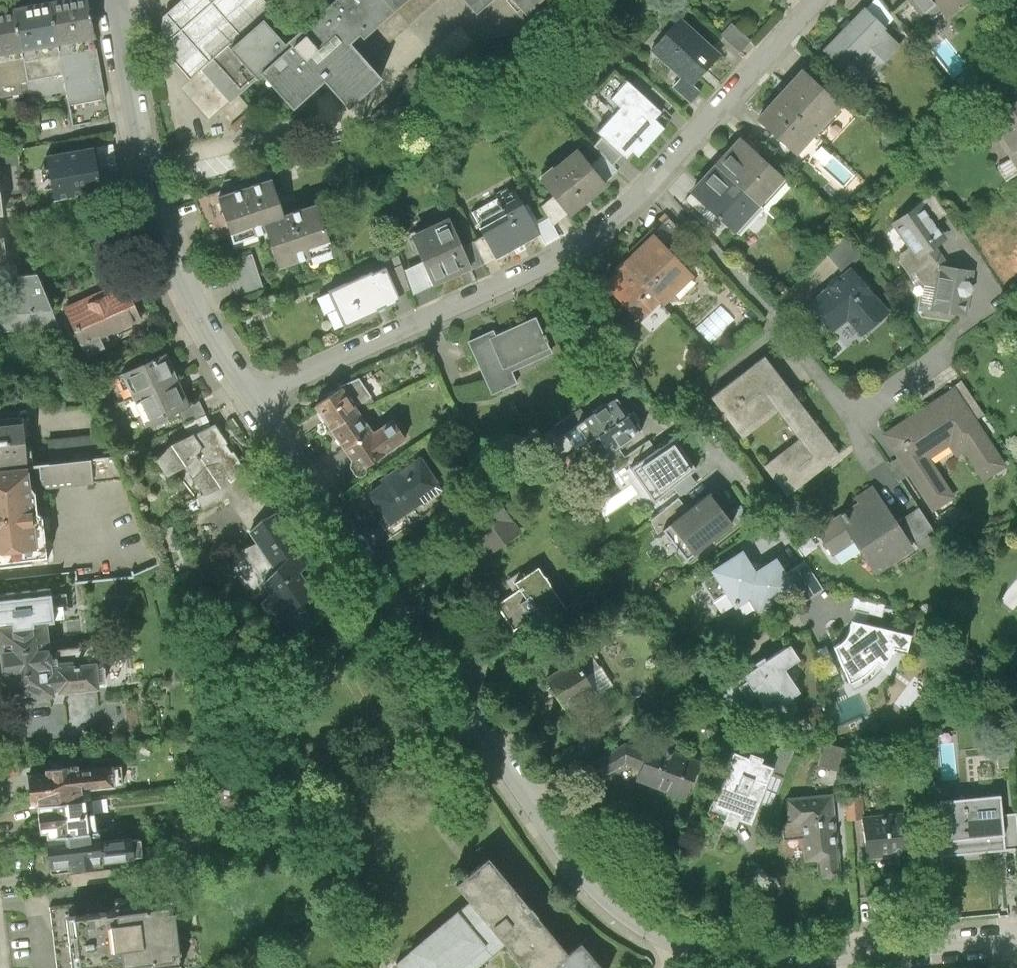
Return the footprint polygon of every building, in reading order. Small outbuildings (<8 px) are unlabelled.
[(53,5),(59,47),(95,41),(88,0),(82,0),(53,5)] [(203,66),(269,6),(275,0),(177,0),(150,23),(195,74),(203,66)] [(397,17),(382,0),(339,0),(298,37),(263,69),(296,106),(327,78),(352,107),(385,77),(356,44),(367,35),(372,40),(397,17)] [(397,17),(411,30),(446,0),(382,0),(397,17)] [(475,14),(491,0),(463,0),(475,14)] [(526,17),(546,0),(511,0),(526,17)] [(865,10),(884,28),(894,19),(889,13),(879,0),(875,0),(865,10)] [(889,13),(894,19),(901,29),(906,25),(908,28),(922,17),(908,0),(906,0),(889,13)] [(922,17),(923,19),(938,7),(946,17),(968,0),(908,0),(922,17)] [(53,5),(16,12),(23,53),(59,47),(53,5)] [(269,6),(203,66),(232,97),(263,69),(298,37),(269,6)] [(863,8),(823,49),(846,71),(853,63),(869,77),(898,46),(882,30),(884,28),(865,10),(863,8)] [(23,53),(16,12),(0,17),(0,57),(23,53)] [(719,55),(681,19),(653,48),(683,76),(692,84),(719,55)] [(739,52),(750,41),(730,23),(719,34),(739,52)] [(538,33),(486,40),(489,60),(541,54),(538,33)] [(108,119),(95,41),(59,47),(64,74),(73,125),(108,119)] [(64,74),(59,47),(23,53),(27,80),(64,74)] [(23,53),(0,57),(0,100),(30,95),(27,80),(23,53)] [(811,62),(803,70),(829,94),(837,86),(811,62)] [(618,106),(595,131),(602,137),(621,155),(626,159),(666,114),(665,112),(645,94),(614,67),(597,86),(618,106)] [(801,68),(775,96),(814,132),(840,104),(829,94),(803,70),(801,68)] [(683,76),(673,87),(689,103),(700,91),(692,84),(683,76)] [(653,87),(645,94),(665,112),(672,105),(653,87)] [(795,153),(814,132),(775,96),(756,117),(774,133),(791,149),(795,153)] [(987,119),(1016,167),(1016,101),(987,119)] [(774,133),(764,143),(782,159),(791,149),(774,133)] [(602,137),(594,146),(602,155),(612,165),(621,155),(602,137)] [(741,138),(717,165),(760,205),(785,178),(741,138)] [(576,149),(540,178),(553,196),(568,214),(605,185),(590,167),(576,149)] [(93,151),(48,159),(55,199),(101,190),(93,151)] [(602,155),(590,167),(605,185),(617,171),(612,165),(602,155)] [(735,231),(760,205),(717,165),(692,192),(709,207),(735,231)] [(269,180),(216,197),(227,231),(261,220),(275,266),(329,249),(314,203),(280,214),(269,180)] [(533,227),(512,188),(469,211),(484,237),(494,257),(537,235),(533,227)] [(709,207),(692,192),(685,199),(703,214),(709,207)] [(932,195),(920,204),(933,223),(946,214),(932,195)] [(553,196),(541,206),(548,218),(552,226),(568,214),(553,196)] [(933,223),(920,204),(893,223),(918,258),(945,239),(933,223)] [(460,247),(447,218),(409,236),(422,262),(432,285),(470,268),(460,247)] [(548,218),(533,227),(537,235),(543,247),(560,238),(552,226),(548,218)] [(844,274),(849,269),(863,257),(847,233),(824,252),(844,274)] [(692,277),(652,235),(622,263),(624,264),(662,305),(692,277)] [(473,242),(484,263),(494,257),(484,237),(473,242)] [(460,247),(470,268),(484,263),(473,242),(460,247)] [(252,255),(226,263),(235,294),(262,286),(252,255)] [(422,262),(404,270),(413,294),(432,285),(422,262)] [(662,305),(624,264),(604,283),(633,314),(652,333),(671,315),(662,305)] [(328,291),(344,326),(401,301),(385,265),(328,291)] [(972,271),(940,266),(932,309),(965,315),(972,271)] [(11,285),(14,285),(13,276),(17,276),(16,267),(0,268),(0,286),(11,285)] [(888,313),(849,269),(844,274),(808,305),(831,331),(846,319),(861,336),(888,313)] [(59,326),(36,275),(17,276),(13,276),(14,285),(11,285),(13,310),(0,311),(0,328),(59,326)] [(122,284),(64,309),(78,344),(137,320),(122,284)] [(633,314),(619,326),(634,350),(652,333),(633,314)] [(492,330),(466,342),(491,395),(515,383),(510,372),(551,353),(534,318),(495,336),(492,330)] [(115,362),(120,374),(141,365),(136,353),(115,362)] [(120,374),(132,399),(175,381),(163,355),(141,365),(120,374)] [(764,357),(711,396),(742,437),(777,411),(799,440),(763,466),(786,495),(838,456),(764,357)] [(186,406),(175,381),(132,399),(144,425),(177,411),(186,406)] [(953,386),(954,388),(975,420),(983,415),(961,381),(953,386)] [(325,428),(358,407),(342,383),(309,405),(325,428)] [(909,475),(932,510),(953,497),(927,457),(948,444),(956,455),(964,450),(983,480),(1005,466),(975,420),(954,388),(883,435),(898,458),(909,475)] [(64,396),(51,397),(52,410),(65,409),(64,396)] [(595,438),(626,415),(615,399),(586,418),(583,420),(595,438)] [(199,401),(186,406),(177,411),(183,424),(204,414),(199,401)] [(369,423),(358,407),(325,428),(350,465),(398,432),(385,413),(369,423)] [(579,408),(553,426),(560,436),(583,420),(586,418),(579,408)] [(0,413),(0,469),(29,466),(24,411),(0,413)] [(211,427),(204,414),(183,424),(188,436),(211,427)] [(638,433),(626,415),(595,438),(606,454),(617,447),(638,433)] [(213,426),(211,427),(188,436),(168,445),(154,460),(166,476),(183,466),(192,478),(191,481),(196,500),(203,496),(219,487),(225,479),(229,483),(245,472),(213,426)] [(673,437),(629,468),(652,501),(697,470),(673,437)] [(624,457),(617,447),(606,454),(597,460),(604,471),(624,457)] [(442,491),(419,458),(396,474),(393,470),(380,480),(382,483),(367,494),(388,524),(418,503),(420,506),(442,491)] [(888,464),(900,481),(909,475),(898,458),(888,464)] [(90,461),(29,466),(31,485),(91,480),(90,461)] [(29,466),(0,469),(0,568),(48,564),(44,518),(36,514),(35,493),(31,489),(31,485),(29,466)] [(274,512),(245,472),(229,483),(225,479),(219,487),(203,496),(196,500),(204,510),(226,499),(250,529),(274,512)] [(144,487),(136,476),(125,483),(132,499),(144,487)] [(858,503),(816,531),(831,554),(854,540),(875,573),(912,550),(872,487),(855,498),(858,503)] [(488,492),(438,527),(460,558),(484,541),(492,552),(518,534),(488,492)] [(688,510),(662,530),(685,559),(731,523),(708,495),(688,510)] [(657,535),(662,530),(688,510),(679,499),(651,520),(657,535)] [(900,521),(919,551),(932,543),(926,534),(932,530),(918,509),(900,521)] [(260,603),(284,637),(322,611),(294,572),(308,561),(274,512),(250,529),(258,542),(276,566),(261,583),(270,596),(260,603)] [(240,550),(229,565),(245,589),(254,588),(261,583),(276,566),(258,542),(240,550)] [(741,552),(711,571),(734,607),(749,598),(758,611),(794,589),(784,574),(775,559),(754,573),(741,552)] [(804,561),(784,574),(794,589),(803,603),(822,590),(804,561)] [(519,590),(496,604),(513,630),(538,614),(544,623),(564,610),(537,569),(515,584),(519,590)] [(44,624),(44,623),(54,622),(50,587),(0,593),(0,623),(2,623),(2,628),(44,624)] [(882,622),(886,603),(856,596),(851,615),(882,622)] [(838,644),(833,647),(849,684),(864,677),(872,669),(877,664),(882,668),(889,658),(893,648),(906,652),(910,635),(851,621),(849,629),(845,637),(838,644)] [(0,628),(0,630),(2,651),(0,651),(0,671),(1,675),(5,675),(7,698),(12,697),(15,700),(23,700),(26,696),(52,693),(52,688),(60,687),(60,691),(97,686),(97,683),(104,682),(103,666),(101,667),(99,644),(92,645),(92,644),(57,647),(54,650),(55,658),(48,659),(44,624),(2,628),(0,628)] [(744,678),(719,694),(733,715),(758,699),(763,707),(777,697),(782,705),(800,694),(784,670),(799,660),(790,646),(743,676),(744,678)] [(590,652),(545,681),(562,708),(593,689),(597,695),(611,686),(590,652)] [(625,743),(591,765),(599,779),(624,765),(642,772),(650,752),(625,743)] [(855,752),(823,744),(818,764),(850,772),(855,752)] [(652,746),(650,752),(642,772),(639,780),(685,798),(698,764),(652,746)] [(780,746),(772,768),(758,803),(772,808),(794,751),(780,746)] [(749,758),(733,752),(708,816),(734,826),(738,817),(751,823),(758,803),(772,768),(760,764),(763,758),(751,753),(749,758)] [(108,765),(108,767),(109,783),(119,783),(118,765),(108,765)] [(108,767),(24,775),(27,803),(31,803),(78,799),(87,798),(86,787),(109,785),(109,783),(108,767)] [(861,794),(844,795),(846,819),(862,818),(861,794)] [(832,796),(787,799),(789,823),(783,823),(785,841),(803,839),(805,862),(821,861),(822,879),(839,877),(832,796)] [(999,798),(941,803),(944,841),(989,837),(1002,836),(999,798)] [(81,832),(78,799),(31,803),(34,832),(40,831),(41,836),(81,832)] [(902,816),(864,820),(868,858),(890,856),(890,864),(907,863),(902,816)] [(81,832),(41,836),(43,868),(65,866),(65,867),(94,865),(94,861),(138,857),(137,839),(95,842),(94,831),(81,832)] [(1002,836),(989,837),(991,860),(1016,858),(1016,839),(1016,835),(1002,836)] [(488,859),(456,886),(470,903),(505,946),(524,967),(555,967),(569,957),(488,859)] [(70,875),(71,886),(111,882),(110,871),(70,875)] [(52,908),(59,967),(111,967),(122,967),(181,967),(172,894),(115,901),(117,917),(78,921),(76,905),(52,908)] [(396,963),(400,967),(478,967),(505,946),(470,903),(396,963)] [(569,957),(555,967),(601,967),(583,945),(569,957)]
